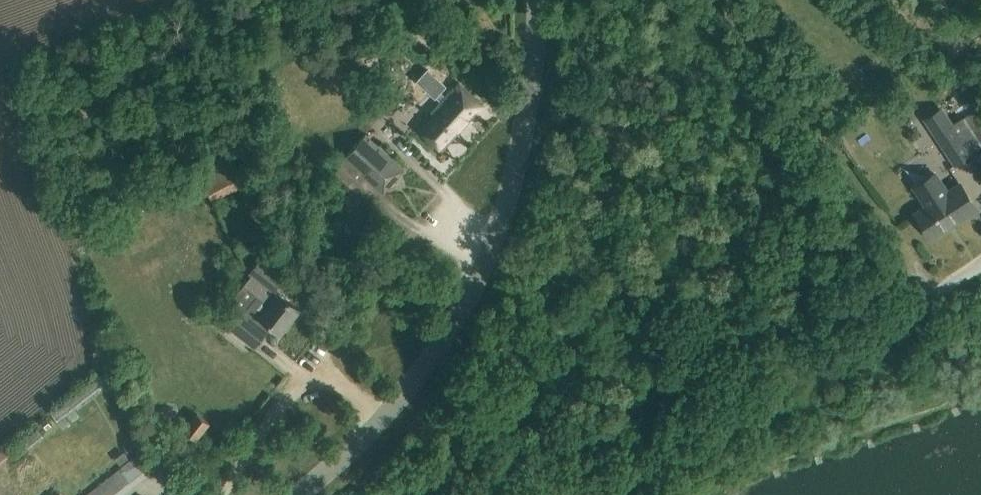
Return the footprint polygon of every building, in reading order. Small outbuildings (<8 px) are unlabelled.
[(483,104),(457,81),(430,111),(434,115),(420,130),(442,149),(483,104)] [(971,153),(980,147),(980,126),(971,110),(952,124),(940,107),(926,117),(937,134),(945,147),(956,163),(971,153)] [(404,169),(390,156),(365,133),(340,163),(355,177),(360,172),(383,193),(404,169)] [(202,167),(197,170),(213,200),(245,185),(225,145),(198,159),(202,167)] [(916,213),(932,237),(977,208),(960,184),(916,213)] [(260,258),(249,272),(252,274),(244,284),(270,305),(261,317),(257,322),(243,311),(231,327),(255,346),(267,330),(266,329),(270,324),(280,332),(282,330),(285,331),(289,326),(287,323),(299,309),(279,293),(279,294),(274,290),(284,278),(260,258)] [(197,413),(184,430),(196,439),(209,422),(197,413)] [(38,428),(23,440),(29,447),(44,436),(38,428)] [(115,458),(119,464),(128,458),(124,452),(115,458)] [(150,472),(137,455),(86,494),(121,494),(150,472)]
